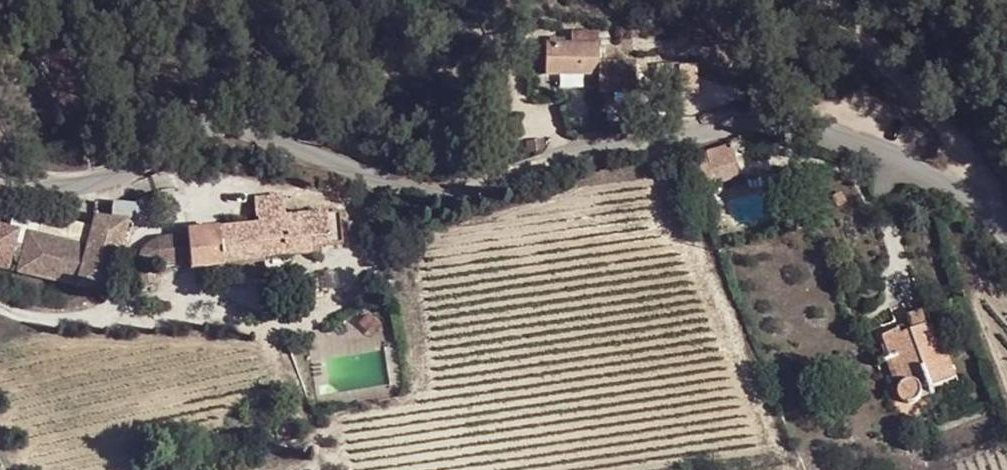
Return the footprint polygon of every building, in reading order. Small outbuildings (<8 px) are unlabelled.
[(596,41),(544,42),(545,72),(598,72),(598,88),(634,87),(633,60),(598,59),(596,41)] [(695,61),(677,63),(681,88),(698,88),(695,61)] [(714,169),(738,161),(738,159),(747,155),(743,141),(707,152),(708,154),(688,159),(692,173),(708,169),(713,167),(714,169)] [(713,186),(743,177),(738,161),(714,169),(713,167),(708,169),(713,186)] [(260,231),(258,230),(260,258),(261,275),(266,275),(264,257),(319,253),(318,245),(340,243),(338,214),(303,216),(303,222),(285,224),(284,217),(283,198),(253,200),(256,218),(259,218),(260,231)] [(137,204),(118,203),(112,220),(127,222),(129,215),(131,212),(137,204)] [(127,222),(112,220),(95,218),(88,247),(28,232),(25,245),(16,243),(19,230),(0,225),(0,266),(10,269),(13,255),(22,258),(19,271),(78,284),(78,286),(111,287),(127,222)] [(374,231),(390,225),(388,219),(372,224),(374,231)] [(258,230),(250,227),(187,232),(191,269),(223,266),(222,261),(237,260),(239,277),(261,275),(260,258),(258,230)] [(141,261),(148,266),(178,264),(176,239),(156,240),(144,244),(141,250),(141,261)] [(929,389),(958,377),(943,340),(938,342),(926,310),(907,317),(910,326),(912,331),(902,335),(900,330),(883,337),(892,360),(900,357),(909,384),(905,386),(903,388),(902,390),(902,394),(903,397),(904,399),(906,400),(909,402),(913,401),(915,400),(917,399),(919,396),(920,394),(920,391),(919,390),(917,386),(914,384),(925,380),(928,387),(929,389)] [(910,326),(900,330),(902,335),(912,331),(910,326)] [(892,360),(903,388),(905,386),(909,384),(900,357),(892,360)] [(919,390),(928,387),(925,380),(914,384),(917,386),(919,390)] [(228,451),(240,448),(238,437),(225,440),(228,451)]
